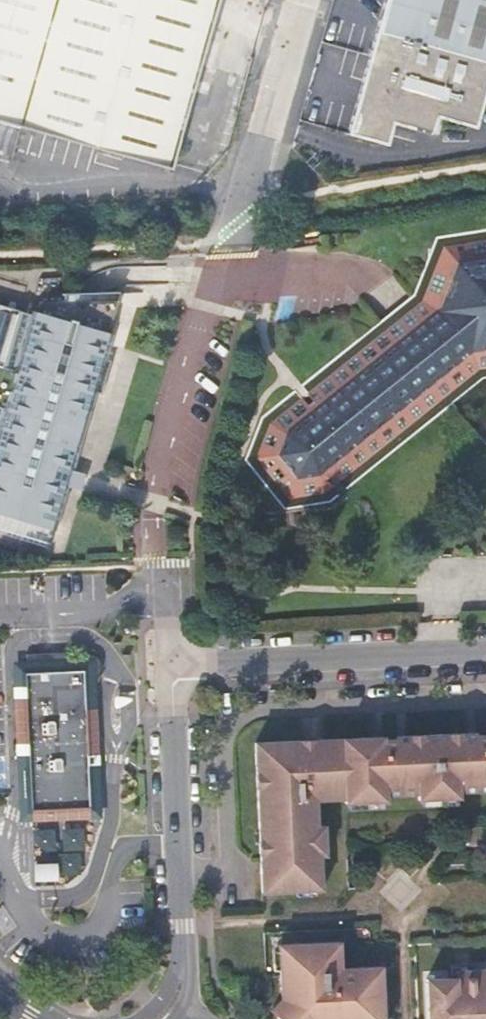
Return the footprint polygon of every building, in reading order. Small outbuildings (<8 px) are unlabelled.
[(217,0),(0,0),(0,124),(168,170),(217,0)] [(344,134),(381,144),(387,125),(425,136),(430,116),(471,127),(485,74),(485,0),(382,0),(344,134)] [(266,425),(256,457),(290,499),(326,489),(478,367),(485,365),(485,260),(444,246),(387,329),(266,425)] [(118,299),(73,301),(73,292),(64,292),(64,299),(40,300),(36,314),(0,303),(0,508),(54,524),(66,484),(74,487),(79,471),(68,468),(92,390),(102,393),(113,359),(102,356),(104,348),(107,349),(111,336),(109,335),(118,299)] [(50,645),(50,653),(61,652),(61,644),(50,645)] [(61,652),(50,653),(20,655),(22,690),(19,690),(26,818),(92,814),(86,684),(82,684),(81,663),(62,664),(61,652)] [(484,730),(484,733),(472,733),(472,731),(403,735),(403,737),(368,739),(368,737),(315,739),(315,742),(295,743),(295,741),(250,744),(258,893),(317,890),(316,859),(322,858),(322,826),(314,826),(313,798),(341,796),(341,803),(382,801),(382,794),(414,792),(415,799),(455,797),(456,790),(485,788),(485,730),(484,730)] [(36,863),(36,877),(60,877),(61,864),(36,863)] [(378,965),(337,968),(335,940),(275,943),(278,1000),(268,1011),(276,1018),(381,1018),(378,965)] [(447,968),(448,977),(420,978),(421,1018),(485,1018),(485,966),(447,968)]
